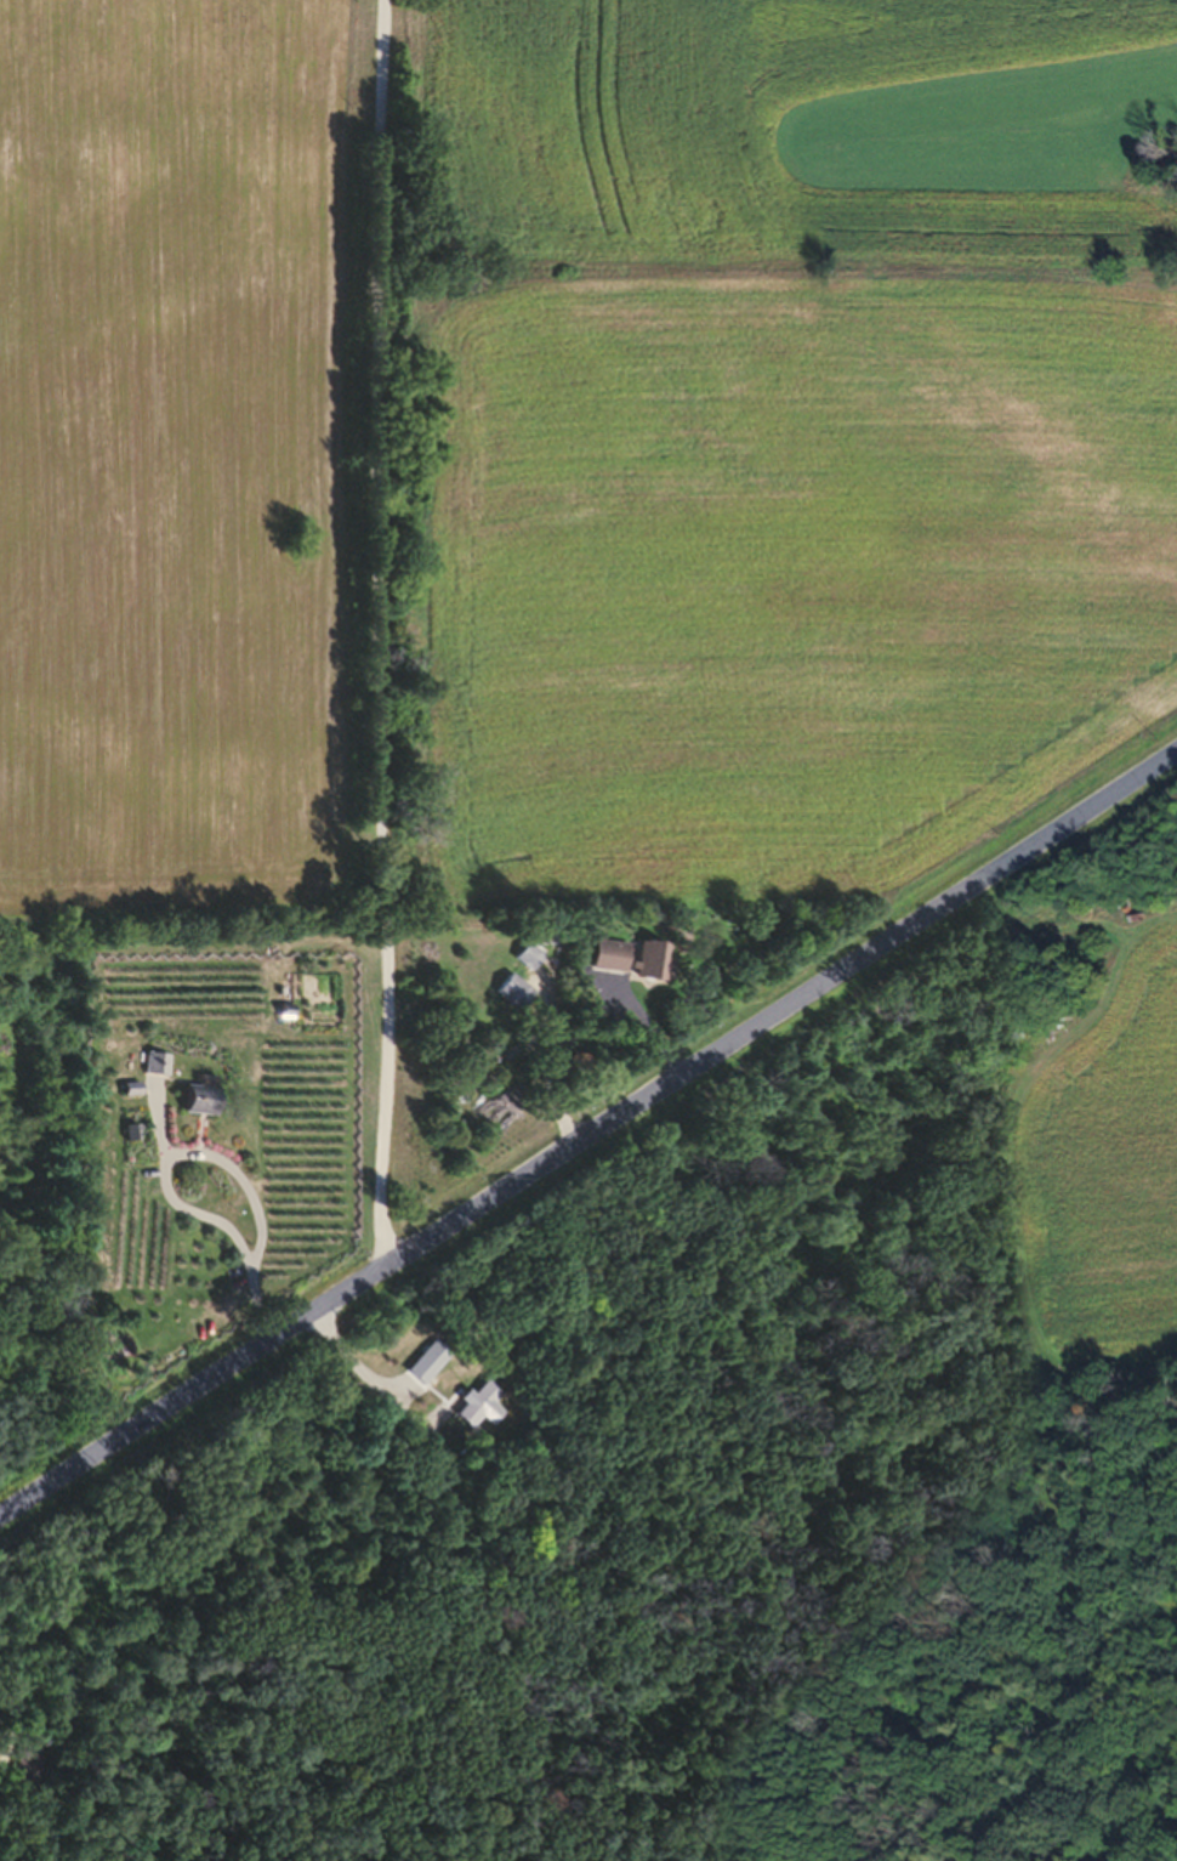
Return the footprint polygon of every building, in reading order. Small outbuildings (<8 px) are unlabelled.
[(502,968),(520,983),(534,965),(516,950),(502,968)] [(581,985),(616,985),(616,951),(581,951),(581,985)] [(504,1023),(523,1007),(501,982),(482,998),(504,1023)]
